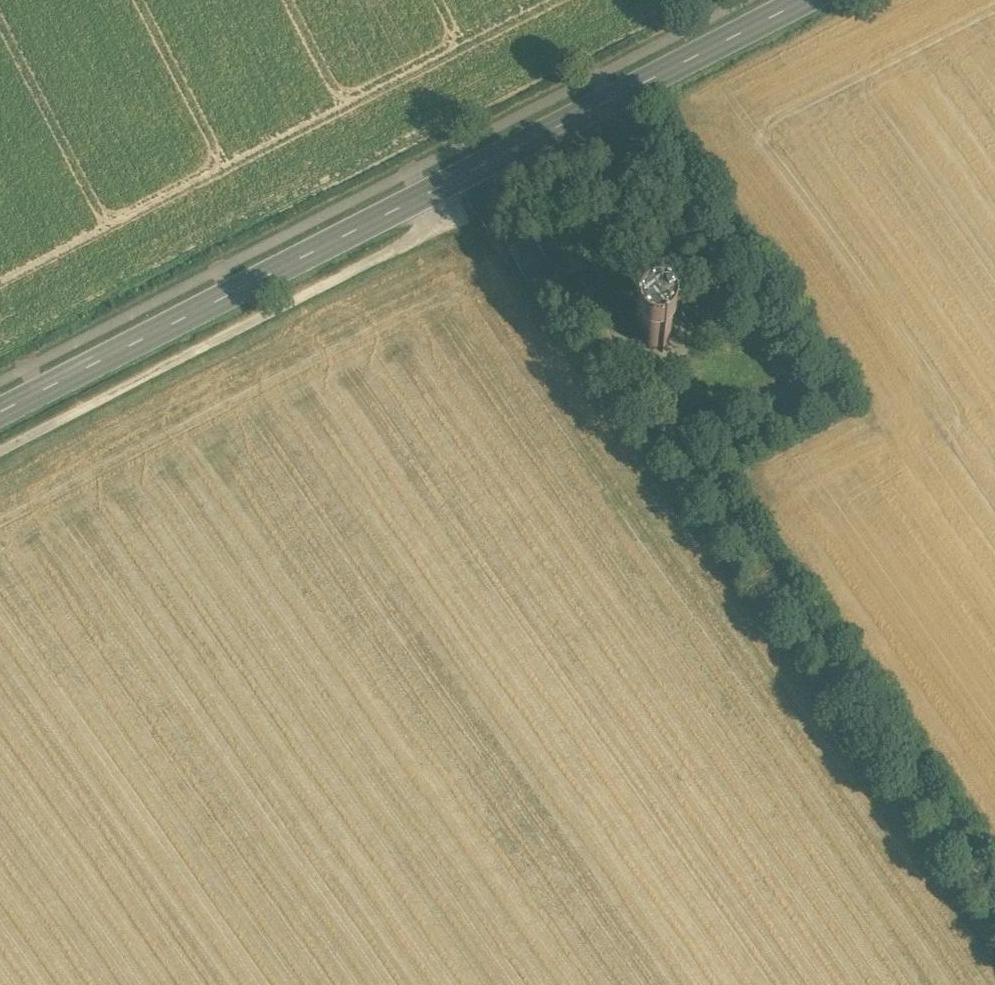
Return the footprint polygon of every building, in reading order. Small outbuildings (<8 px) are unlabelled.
[(607,233),(607,230),(606,227),(605,224),(602,223),(599,222),(596,223),(593,224),(591,227),(591,230),(591,233),(593,236),(596,238),(599,238),(602,238),(605,236),(607,233)] [(552,275),(533,238),(509,250),(529,287),(552,275)] [(641,328),(639,333),(635,333),(634,336),(638,337),(640,343),(644,347),(649,351),(655,352),(660,351),(662,354),(665,353),(663,349),(668,345),(670,339),(670,333),(668,328),(664,323),(667,320),(664,318),(661,321),(656,320),(650,321),(645,323),(641,328)]
